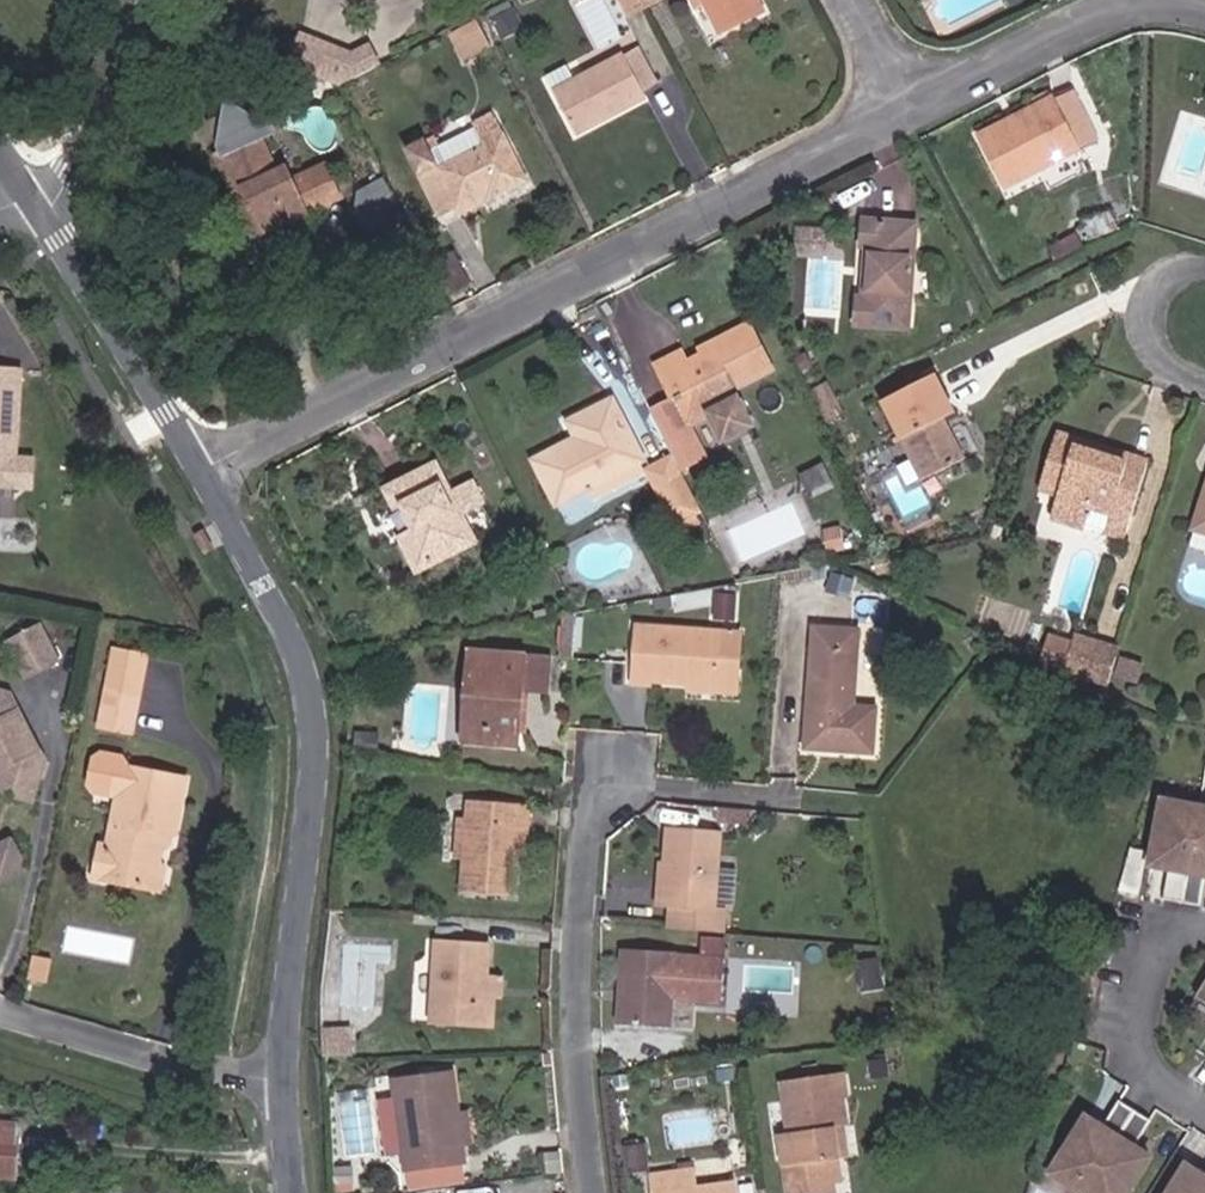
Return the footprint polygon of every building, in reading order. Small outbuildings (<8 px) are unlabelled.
[(637,0),(610,0),(621,22),(643,11),(637,0)] [(643,11),(664,1),(663,0),(637,0),(643,11)] [(715,36),(758,15),(750,0),(696,0),(715,36)] [(484,17),(452,30),(464,59),(496,46),(484,17)] [(362,76),(351,55),(343,58),(329,53),(332,47),(302,34),(288,67),(335,87),(336,86),(336,85),(337,85),(338,85),(339,85),(340,86),(341,86),(362,76)] [(385,64),(374,43),(351,55),(362,76),(385,64)] [(634,51),(618,59),(636,93),(651,84),(634,51)] [(641,101),(636,93),(618,59),(546,95),(566,137),(641,101)] [(1018,104),(1024,115),(1047,103),(1042,92),(1018,104)] [(1027,123),(975,148),(998,192),(1096,145),(1074,99),(1051,111),(1047,103),(1024,115),(1027,123)] [(236,110),(190,134),(206,163),(200,167),(221,207),(230,202),(249,240),(323,203),(308,173),(276,188),(269,176),(260,181),(239,142),(245,127),(236,110)] [(422,175),(407,147),(393,154),(425,220),(482,192),(484,198),(517,182),(486,117),(466,126),(471,137),(442,151),(441,156),(442,162),(443,165),(422,175)] [(389,196),(381,180),(368,186),(376,203),(389,196)] [(359,233),(398,213),(389,196),(376,203),(368,186),(355,193),(363,209),(351,215),(359,233)] [(249,240),(230,202),(221,207),(240,245),(249,240)] [(844,328),(898,335),(909,233),(856,227),(852,257),(859,258),(854,308),(846,307),(844,328)] [(723,390),(757,374),(737,332),(693,352),(696,358),(677,367),(673,357),(648,369),(665,405),(674,401),(685,424),(702,416),(714,442),(741,428),(723,390)] [(18,454),(24,368),(0,367),(0,489),(16,490),(18,454)] [(929,385),(880,412),(918,490),(958,468),(938,428),(948,423),(929,385)] [(818,413),(830,407),(822,391),(810,399),(818,413)] [(676,428),(685,424),(674,401),(665,405),(676,428)] [(548,505),(576,491),(633,465),(604,405),(563,424),(571,443),(527,463),(548,505)] [(824,426),(837,418),(830,407),(818,413),(824,426)] [(1086,462),(1088,455),(1053,444),(1033,499),(1055,506),(1048,528),(1084,539),(1091,518),(1109,525),(1103,545),(1125,553),(1152,477),(1125,469),(1123,473),(1086,462)] [(36,456),(18,454),(16,490),(33,490),(36,456)] [(479,503),(470,483),(448,496),(432,465),(378,495),(389,517),(399,511),(409,531),(398,538),(417,573),(473,541),(460,514),(479,503)] [(639,478),(633,465),(576,491),(583,506),(639,478)] [(669,523),(683,515),(691,512),(668,465),(639,478),(662,526),(669,523)] [(1191,531),(1204,536),(1204,490),(1191,531)] [(683,515),(669,523),(673,533),(688,527),(683,515)] [(836,552),(835,530),(810,531),(812,553),(836,552)] [(1191,531),(1188,541),(1204,547),(1204,536),(1191,531)] [(40,623),(7,640),(26,676),(59,659),(40,623)] [(719,632),(636,627),(634,685),(716,689),(719,632)] [(745,633),(719,632),(716,689),(742,691),(745,633)] [(859,638),(818,635),(806,753),(874,760),(878,717),(852,714),(859,638)] [(1113,655),(1069,641),(1056,682),(1098,702),(1113,655)] [(147,652),(113,646),(99,725),(133,731),(147,652)] [(477,656),(474,694),(480,695),(478,732),(523,734),(526,694),(535,694),(557,696),(558,663),(477,656)] [(14,691),(0,687),(0,790),(36,800),(49,755),(14,691)] [(478,732),(480,695),(474,694),(470,744),(530,749),(535,694),(526,694),(523,734),(478,732)] [(122,756),(119,753),(100,750),(93,755),(88,780),(92,786),(118,791),(107,850),(109,859),(107,878),(154,887),(161,855),(158,846),(157,836),(159,826),(176,827),(184,774),(123,763),(123,759),(122,756)] [(1195,805),(1196,799),(1176,795),(1175,801),(1195,805)] [(1175,801),(1165,860),(1184,864),(1179,894),(1204,899),(1204,800),(1196,799),(1195,805),(1175,801)] [(521,832),(529,833),(530,808),(472,802),(469,822),(467,841),(461,898),(513,902),(521,832)] [(738,832),(740,817),(713,814),(712,829),(738,832)] [(457,820),(454,839),(467,841),(469,822),(457,820)] [(666,916),(679,916),(678,937),(728,941),(729,917),(717,916),(721,840),(671,837),(666,916)] [(25,876),(29,861),(19,842),(17,842),(12,856),(8,872),(3,886),(6,886),(25,876)] [(12,856),(0,852),(0,869),(8,872),(12,856)] [(726,867),(724,904),(738,905),(740,867),(726,867)] [(433,938),(426,1001),(483,1008),(484,998),(486,974),(489,945),(433,938)] [(675,963),(624,960),(621,1031),(672,1034),(675,963)] [(484,998),(490,999),(504,999),(507,977),(486,974),(484,998)] [(484,998),(483,1008),(426,1001),(423,1020),(489,1028),(490,999),(484,998)] [(325,1060),(357,1059),(356,1033),(324,1033),(325,1060)] [(450,1074),(399,1079),(408,1170),(458,1165),(456,1145),(454,1115),(450,1074)] [(840,1131),(832,1075),(782,1084),(789,1137),(778,1139),(786,1192),(834,1192),(831,1166),(839,1165),(834,1132),(840,1131)] [(1149,1163),(1132,1153),(1149,1126),(1117,1107),(1101,1134),(1084,1124),(1053,1175),(1070,1185),(1067,1191),(1071,1192),(1131,1192),(1149,1163)] [(454,1115),(456,1145),(470,1145),(467,1114),(454,1115)] [(18,1123),(0,1122),(0,1176),(14,1177),(18,1123)] [(355,1163),(331,1165),(333,1189),(356,1186),(355,1163)] [(650,1174),(651,1192),(726,1192),(725,1178),(691,1181),(689,1169),(650,1174)] [(1201,1180),(1185,1170),(1171,1192),(1204,1192),(1204,1175),(1201,1180)] [(1070,1185),(1053,1175),(1050,1181),(1067,1191),(1070,1185)]
